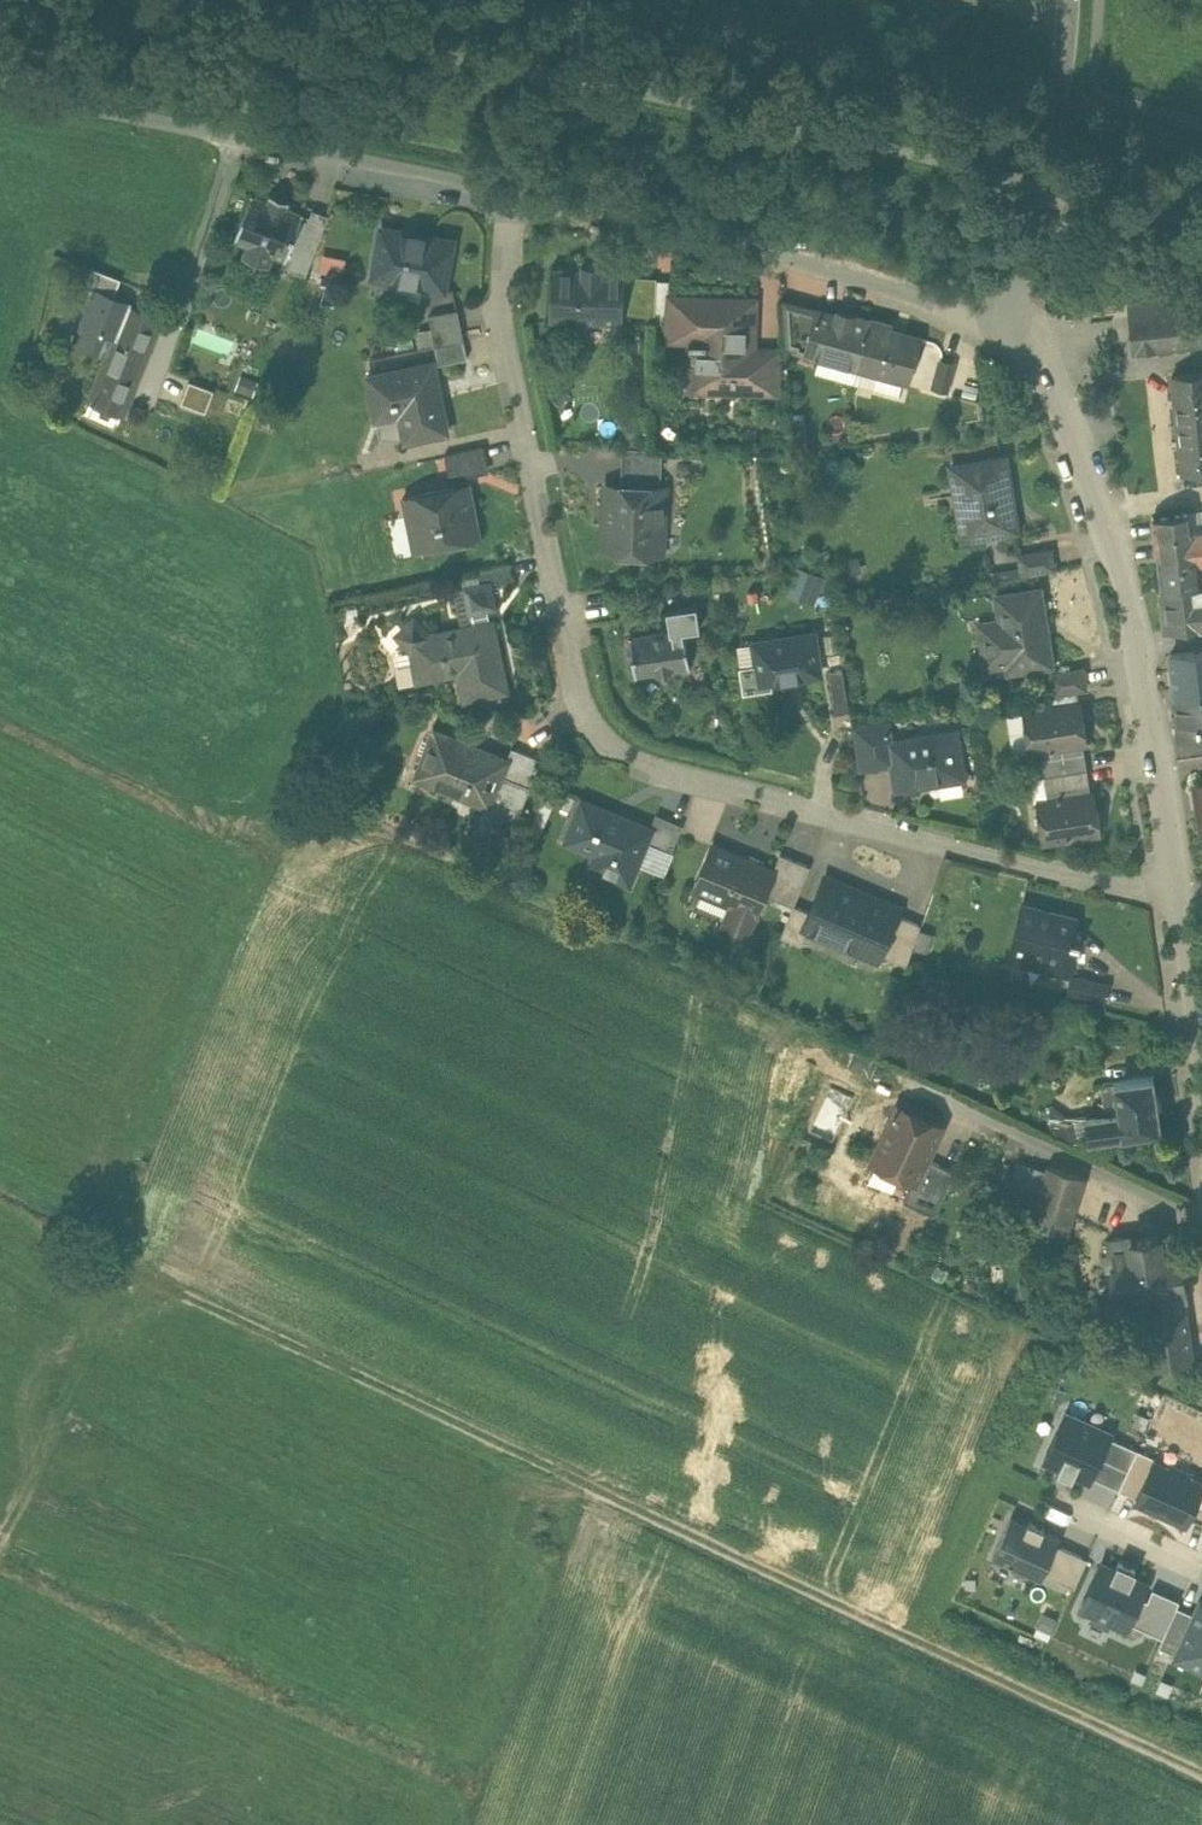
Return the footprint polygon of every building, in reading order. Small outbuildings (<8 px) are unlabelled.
[(269,198),(253,192),(235,238),(248,243),(244,254),(270,264),(274,252),(287,257),(292,246),(304,212),(287,205),(290,199),(272,192),(269,198)] [(329,214),(313,208),(311,214),(304,233),(320,240),(329,214)] [(304,212),(292,246),(298,249),(304,233),(311,214),(304,212)] [(454,239),(382,226),(374,274),(400,279),(397,291),(421,296),(423,283),(445,287),(454,239)] [(320,240),(304,233),(298,249),(314,255),(320,240)] [(346,257),(319,252),(313,267),(344,273),(346,257)] [(626,269),(552,266),(550,318),(624,320),(624,311),(626,277),(626,269)] [(121,278),(94,268),(87,285),(114,296),(121,278)] [(657,278),(626,277),(624,311),(656,312),(657,278)] [(96,293),(83,324),(100,331),(112,300),(96,293)] [(756,298),(671,295),(669,325),(698,326),(698,340),(689,339),(688,344),(693,344),(691,379),(714,380),(714,388),(752,389),(753,360),(746,360),(748,328),(755,328),(756,298)] [(818,308),(785,299),(788,342),(796,345),(795,348),(806,351),(818,308)] [(160,319),(129,307),(92,397),(123,411),(160,319)] [(430,313),(436,344),(465,338),(458,307),(430,313)] [(872,318),(839,309),(838,314),(818,308),(806,351),(858,366),(872,318)] [(1158,316),(1158,315),(1156,316),(1133,318),(1132,318),(1130,318),(1131,320),(1134,350),(1134,352),(1136,352),(1136,351),(1159,349),(1161,349),(1201,345),(1201,311),(1158,316)] [(922,337),(892,329),(893,324),(872,318),(858,366),(854,380),(900,392),(903,378),(910,380),(922,337)] [(465,338),(436,344),(440,362),(468,356),(465,338)] [(956,363),(941,359),(933,387),(948,391),(956,363)] [(435,360),(368,373),(374,402),(385,400),(386,401),(394,400),(394,401),(398,400),(406,439),(449,430),(435,360)] [(779,361),(753,360),(752,389),(778,390),(779,361)] [(1173,376),(1178,425),(1201,422),(1201,374),(1173,376)] [(1178,425),(1184,472),(1201,471),(1201,422),(1178,425)] [(486,470),(481,444),(446,452),(451,478),(486,470)] [(663,447),(623,445),(622,477),(662,478),(663,447)] [(1006,456),(952,464),(957,494),(963,493),(969,530),(994,526),(995,533),(1018,529),(1006,456)] [(471,483),(438,490),(438,488),(404,495),(415,548),(481,533),(471,483)] [(665,486),(607,483),(604,548),(607,549),(607,541),(660,543),(659,551),(662,551),(665,486)] [(1155,517),(1160,557),(1198,553),(1199,561),(1201,561),(1201,531),(1191,532),(1189,513),(1155,517)] [(1052,549),(1020,554),(1023,572),(1055,566),(1052,549)] [(1160,557),(1163,589),(1201,584),(1201,561),(1199,561),(1198,553),(1160,557)] [(511,561),(478,568),(481,582),(490,580),(514,575),(511,561)] [(791,591),(815,597),(820,577),(796,572),(791,591)] [(481,582),(466,585),(471,609),(473,608),(495,604),(490,580),(481,582)] [(1163,589),(1168,629),(1201,625),(1201,584),(1163,589)] [(493,619),(476,622),(473,608),(471,609),(466,585),(456,587),(463,625),(429,632),(415,616),(399,631),(413,647),(420,677),(460,669),(466,696),(507,687),(493,619)] [(1041,586),(997,593),(1000,617),(979,621),(984,652),(1018,647),(1021,667),(1053,662),(1041,586)] [(671,628),(630,634),(636,674),(691,665),(685,628),(701,626),(698,604),(668,608),(671,628)] [(815,631),(739,643),(746,689),(772,685),(771,680),(821,672),(815,631)] [(1171,653),(1176,696),(1201,693),(1201,649),(1171,653)] [(841,652),(827,655),(829,669),(844,667),(841,652)] [(850,710),(844,667),(829,669),(836,712),(850,710)] [(1084,667),(1052,672),(1055,691),(1087,686),(1084,667)] [(1176,696),(1181,739),(1201,736),(1201,693),(1176,696)] [(1080,702),(1013,712),(1009,718),(1013,748),(1019,752),(1041,748),(1084,742),(1086,741),(1080,702)] [(888,717),(853,723),(860,766),(893,761),(890,740),(892,740),(888,717)] [(508,757),(436,727),(417,773),(489,803),(492,795),(501,773),(508,757)] [(892,740),(890,740),(893,761),(898,787),(964,776),(957,730),(892,740)] [(1084,742),(1041,748),(1045,773),(1088,767),(1084,742)] [(542,757),(513,745),(508,757),(501,773),(531,785),(542,757)] [(1088,767),(1045,773),(1049,798),(1092,792),(1088,767)] [(531,785),(501,773),(492,795),(489,803),(475,835),(505,847),(531,785)] [(1049,798),(1039,800),(1046,840),(1100,831),(1094,792),(1092,792),(1049,798)] [(651,826),(583,798),(567,838),(597,851),(599,847),(613,852),(605,870),(631,881),(648,839),(653,827),(651,826)] [(684,823),(657,811),(651,826),(653,827),(648,839),(673,849),(684,823)] [(774,869),(713,843),(695,887),(732,903),(725,921),(749,931),(766,893),(775,869),(774,869)] [(811,865),(781,852),(774,869),(775,869),(766,893),(795,905),(795,903),(811,865)] [(901,906),(826,874),(811,909),(803,927),(807,929),(879,959),(882,952),(898,913),(901,906)] [(807,929),(803,927),(811,909),(795,903),(795,905),(782,934),(802,942),(807,929)] [(1080,917),(1022,903),(1011,949),(1051,959),(1048,967),(1072,973),(1079,946),(1081,940),(1074,939),(1080,917)] [(922,923),(898,913),(882,952),(908,963),(922,923)] [(1110,983),(1083,977),(1080,993),(1106,999),(1110,983)] [(1154,1075),(1102,1082),(1107,1113),(1089,1115),(1088,1112),(1087,1113),(1091,1138),(1142,1131),(1143,1142),(1163,1139),(1154,1075)] [(1087,1113),(1069,1115),(1053,1104),(1054,1134),(1072,1141),(1091,1138),(1087,1113)] [(942,1125),(900,1105),(874,1160),(915,1179),(916,1179),(927,1156),(942,1125)] [(956,1170),(927,1156),(916,1179),(915,1179),(905,1199),(935,1214),(956,1170)] [(1047,1170),(1020,1161),(1006,1208),(1033,1216),(1032,1220),(1069,1231),(1086,1176),(1049,1165),(1047,1170)] [(1145,1300),(1182,1294),(1186,1293),(1178,1242),(1161,1244),(1160,1236),(1132,1239),(1132,1234),(1109,1238),(1111,1252),(1105,1253),(1107,1268),(1113,1267),(1116,1289),(1105,1290),(1107,1305),(1145,1300)] [(1182,1294),(1145,1300),(1154,1361),(1191,1356),(1182,1294)] [(1046,1458),(1061,1465),(1059,1469),(1073,1476),(1075,1472),(1090,1478),(1092,1475),(1110,1435),(1111,1431),(1067,1411),(1046,1458)] [(1110,1435),(1092,1475),(1120,1488),(1138,1448),(1110,1435)] [(1028,1522),(1012,1514),(993,1555),(1009,1563),(1008,1565),(1025,1572),(1026,1570),(1042,1578),(1045,1572),(1058,1543),(1061,1536),(1044,1529),(1045,1527),(1029,1520),(1028,1522)] [(1088,1557),(1058,1543),(1045,1572),(1075,1585),(1088,1557)] [(1128,1627),(1131,1620),(1138,1604),(1148,1582),(1133,1575),(1137,1569),(1120,1561),(1116,1568),(1102,1561),(1082,1606),(1095,1612),(1092,1617),(1109,1625),(1112,1619),(1128,1627)] [(1131,1620),(1164,1636),(1178,1605),(1181,1599),(1154,1587),(1145,1607),(1138,1604),(1131,1620)] [(1195,1613),(1177,1652),(1176,1655),(1201,1668),(1201,1599),(1195,1613)] [(1160,1644),(1177,1652),(1195,1613),(1178,1605),(1164,1636),(1160,1644)]
